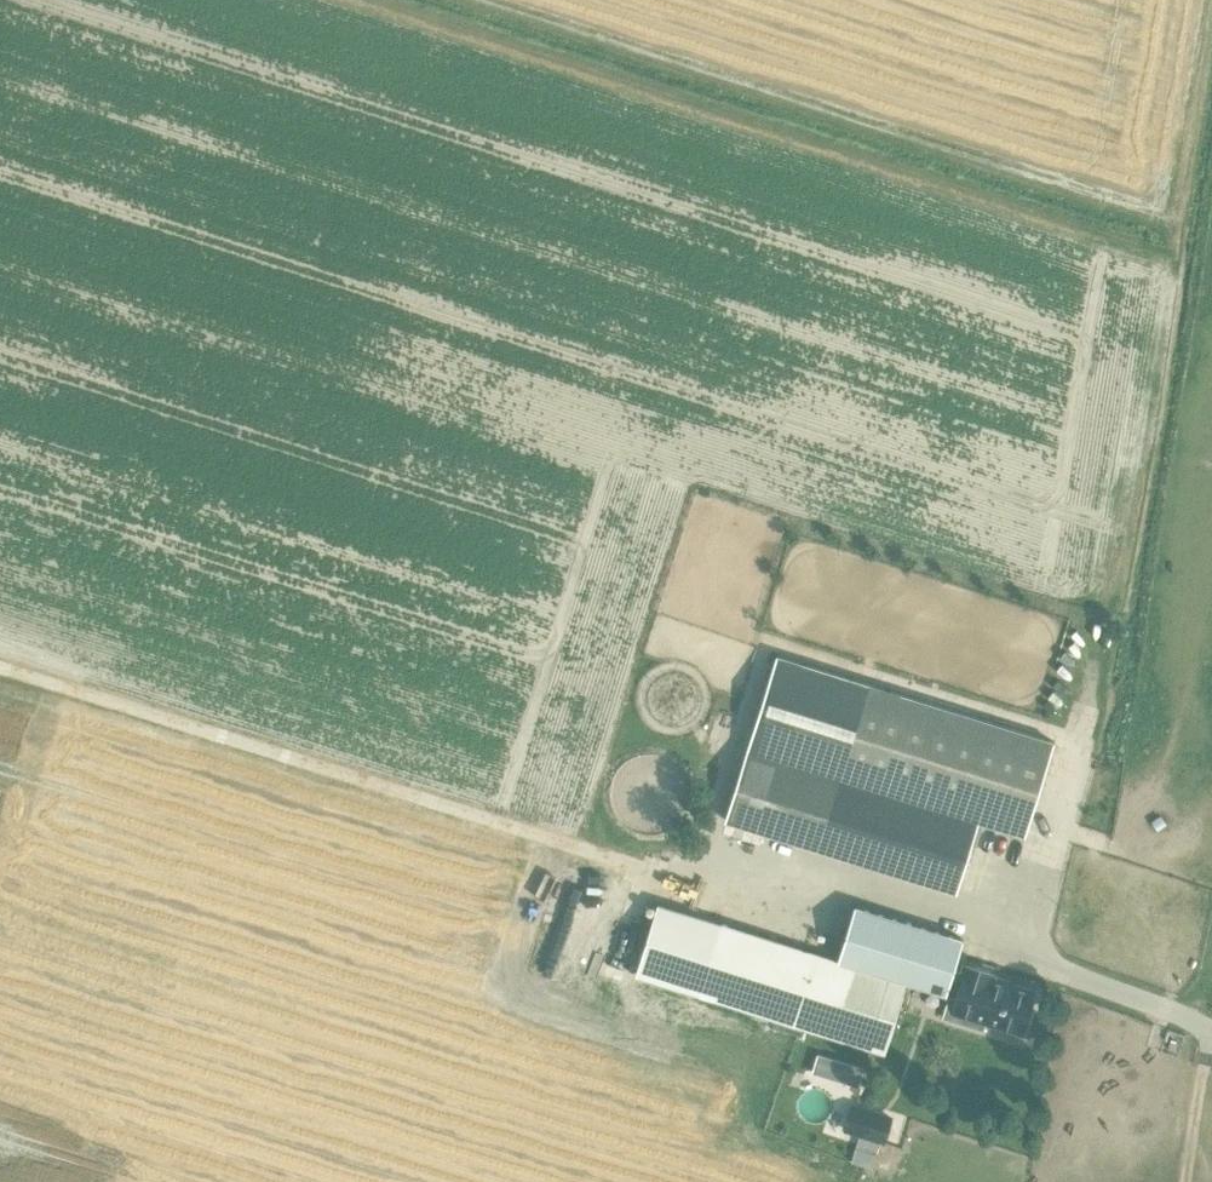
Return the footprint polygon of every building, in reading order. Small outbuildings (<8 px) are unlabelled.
[(778,655),(745,751),(838,778),(838,777),(978,818),(1024,831),(1052,738),(778,655)] [(745,751),(725,820),(957,889),(978,818),(838,777),(838,778),(745,751)] [(723,823),(718,837),(765,851),(769,838),(723,823)] [(659,901),(637,971),(700,990),(885,1047),(905,980),(906,978),(838,957),(722,920),(659,901)] [(854,905),(838,957),(906,978),(905,980),(946,993),(948,986),(954,968),(963,938),(854,905)] [(950,995),(943,1015),(983,1028),(986,1020),(1021,1031),(1028,1010),(1032,1008),(1035,998),(1033,994),(1034,990),(1010,983),(1009,985),(991,980),(994,972),(965,963),(963,971),(954,968),(948,986),(960,990),(958,997),(950,995)] [(1169,1040),(1167,1048),(1175,1049),(1177,1042),(1169,1040)] [(817,1052),(812,1071),(858,1085),(864,1067),(817,1052)] [(852,1105),(844,1129),(859,1134),(855,1147),(867,1150),(875,1153),(880,1140),(884,1141),(891,1117),(852,1105)]
